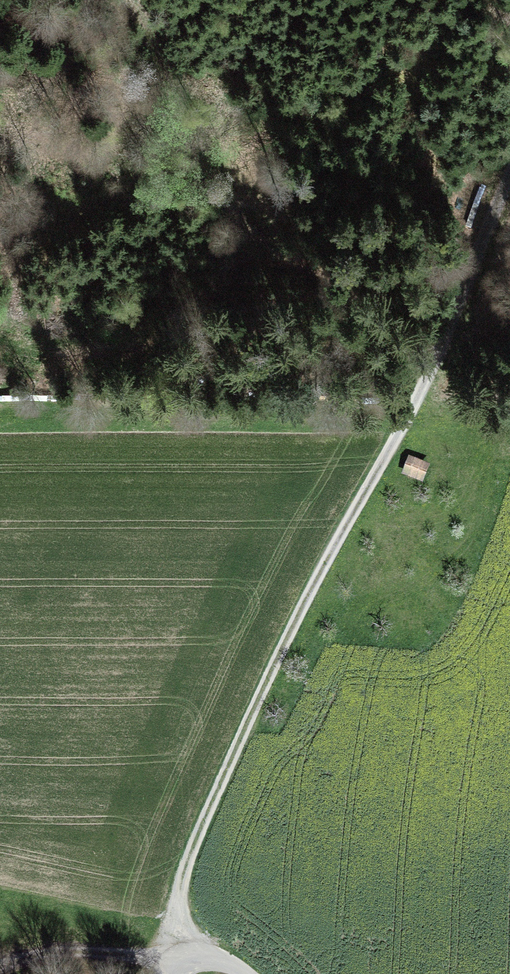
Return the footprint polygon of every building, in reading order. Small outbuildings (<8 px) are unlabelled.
[(429,476),(410,464),(401,478),(420,490),(429,476)]
